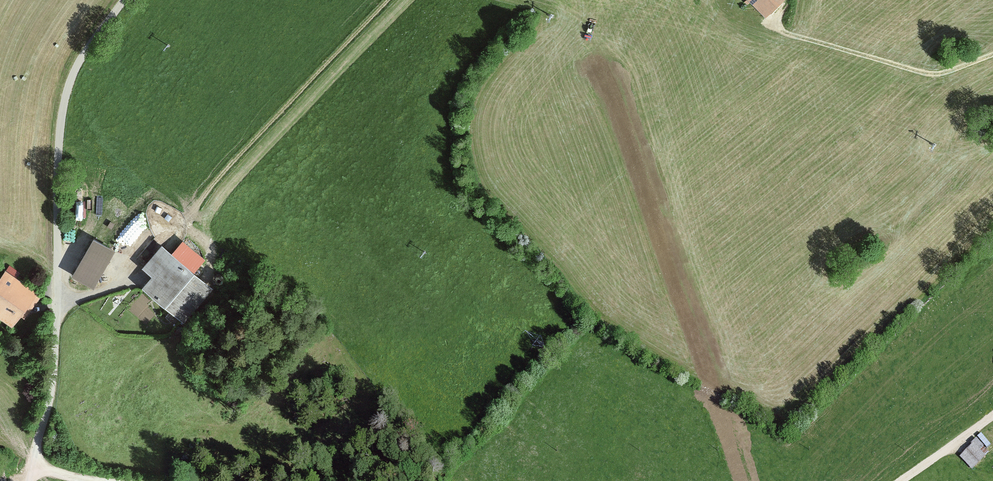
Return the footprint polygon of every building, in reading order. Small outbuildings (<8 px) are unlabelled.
[(766,20),(787,0),(746,0),(766,20)] [(94,239),(75,275),(96,286),(115,249),(94,239)] [(153,276),(143,288),(186,323),(216,287),(197,272),(207,260),(184,241),(174,253),(163,245),(143,268),(153,276)] [(0,279),(0,320),(12,329),(38,294),(19,279),(22,275),(10,266),(0,279)] [(982,446),(976,439),(971,444),(972,445),(961,456),(972,468),(988,453),(982,447),(982,446)]
